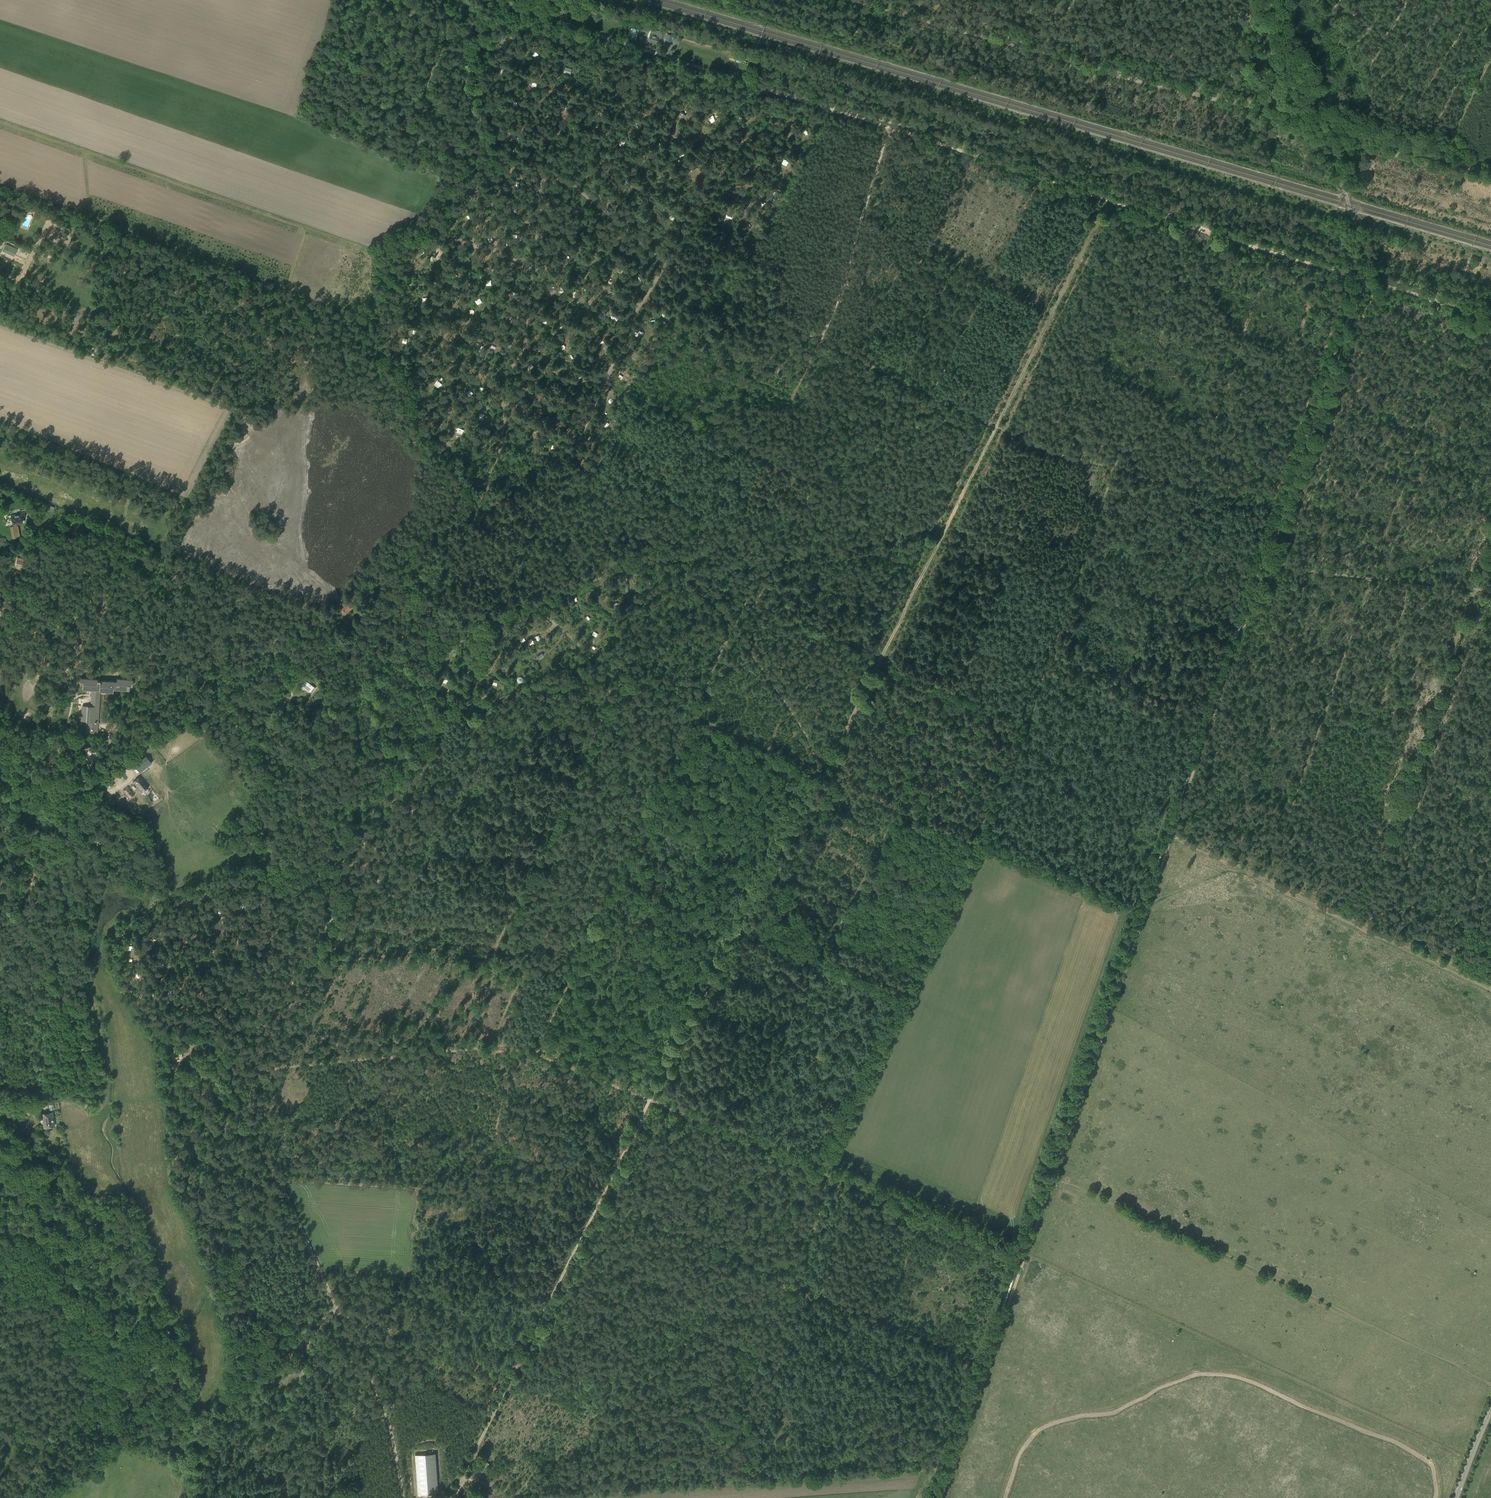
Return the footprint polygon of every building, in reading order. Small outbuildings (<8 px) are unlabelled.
[(659,34),(650,31),(648,41),(656,43),(659,34)] [(673,36),(667,34),(665,33),(660,32),(659,37),(665,39),(665,40),(671,42),(673,36)] [(25,216),(21,226),(27,229),(31,219),(25,216)] [(15,254),(17,249),(6,244),(4,249),(15,254)] [(438,379),(435,383),(439,387),(443,383),(438,379)] [(20,514),(11,516),(13,524),(15,524),(15,525),(17,525),(16,523),(22,522),(21,517),(25,516),(24,512),(20,513),(20,514)] [(342,608),(341,611),(342,613),(346,613),(347,612),(348,612),(354,607),(349,601),(346,604),(346,603),(344,606),(344,607),(342,608)] [(80,678),(80,684),(83,684),(82,688),(92,689),(90,706),(82,706),(81,721),(86,721),(85,732),(97,733),(100,691),(112,692),(113,689),(129,690),(129,685),(132,686),(132,679),(116,678),(116,681),(99,680),(96,679),(80,678)] [(305,680),(301,686),(310,692),(314,687),(305,680)] [(75,739),(74,743),(82,745),(82,747),(88,748),(89,740),(84,739),(84,741),(75,739)] [(145,756),(134,765),(140,772),(151,763),(145,756)] [(121,771),(118,768),(110,775),(112,778),(121,771)] [(142,792),(149,786),(140,776),(133,782),(142,792)] [(135,794),(128,786),(122,791),(125,794),(124,795),(125,796),(126,795),(129,799),(135,794)] [(59,1107),(71,1105),(70,1098),(58,1100),(59,1107)] [(52,1112),(42,1114),(44,1127),(54,1126),(52,1112)] [(438,1493),(436,1453),(416,1454),(418,1494),(438,1493)]
